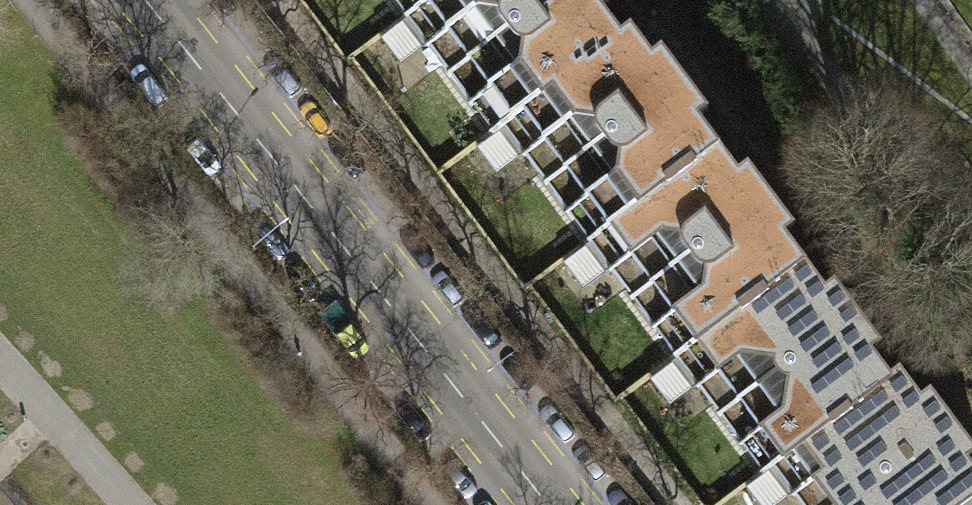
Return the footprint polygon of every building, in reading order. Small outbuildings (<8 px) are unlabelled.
[(481,97),(502,125),(622,36),(601,9),(611,1),(611,0),(425,0),(415,8),(403,16),(442,67),(470,105),(481,97)] [(632,29),(622,36),(502,125),(533,168),(567,213),(578,205),(598,231),(718,143),(698,117),(707,109),(661,48),(652,55),(632,29)] [(738,170),(718,143),(598,231),(587,239),(623,286),(654,328),(665,320),(686,349),(805,260),(785,232),(794,225),(748,163),(738,170)] [(825,287),(805,260),(686,349),(675,357),(708,402),(741,445),(751,438),(771,464),(891,375),(871,348),(881,341),(835,280),(825,287)] [(891,375),(771,464),(801,504),(962,504),(971,498),(971,463),(967,457),(971,453),(971,444),(930,388),(921,395),(901,368),(891,375)]
